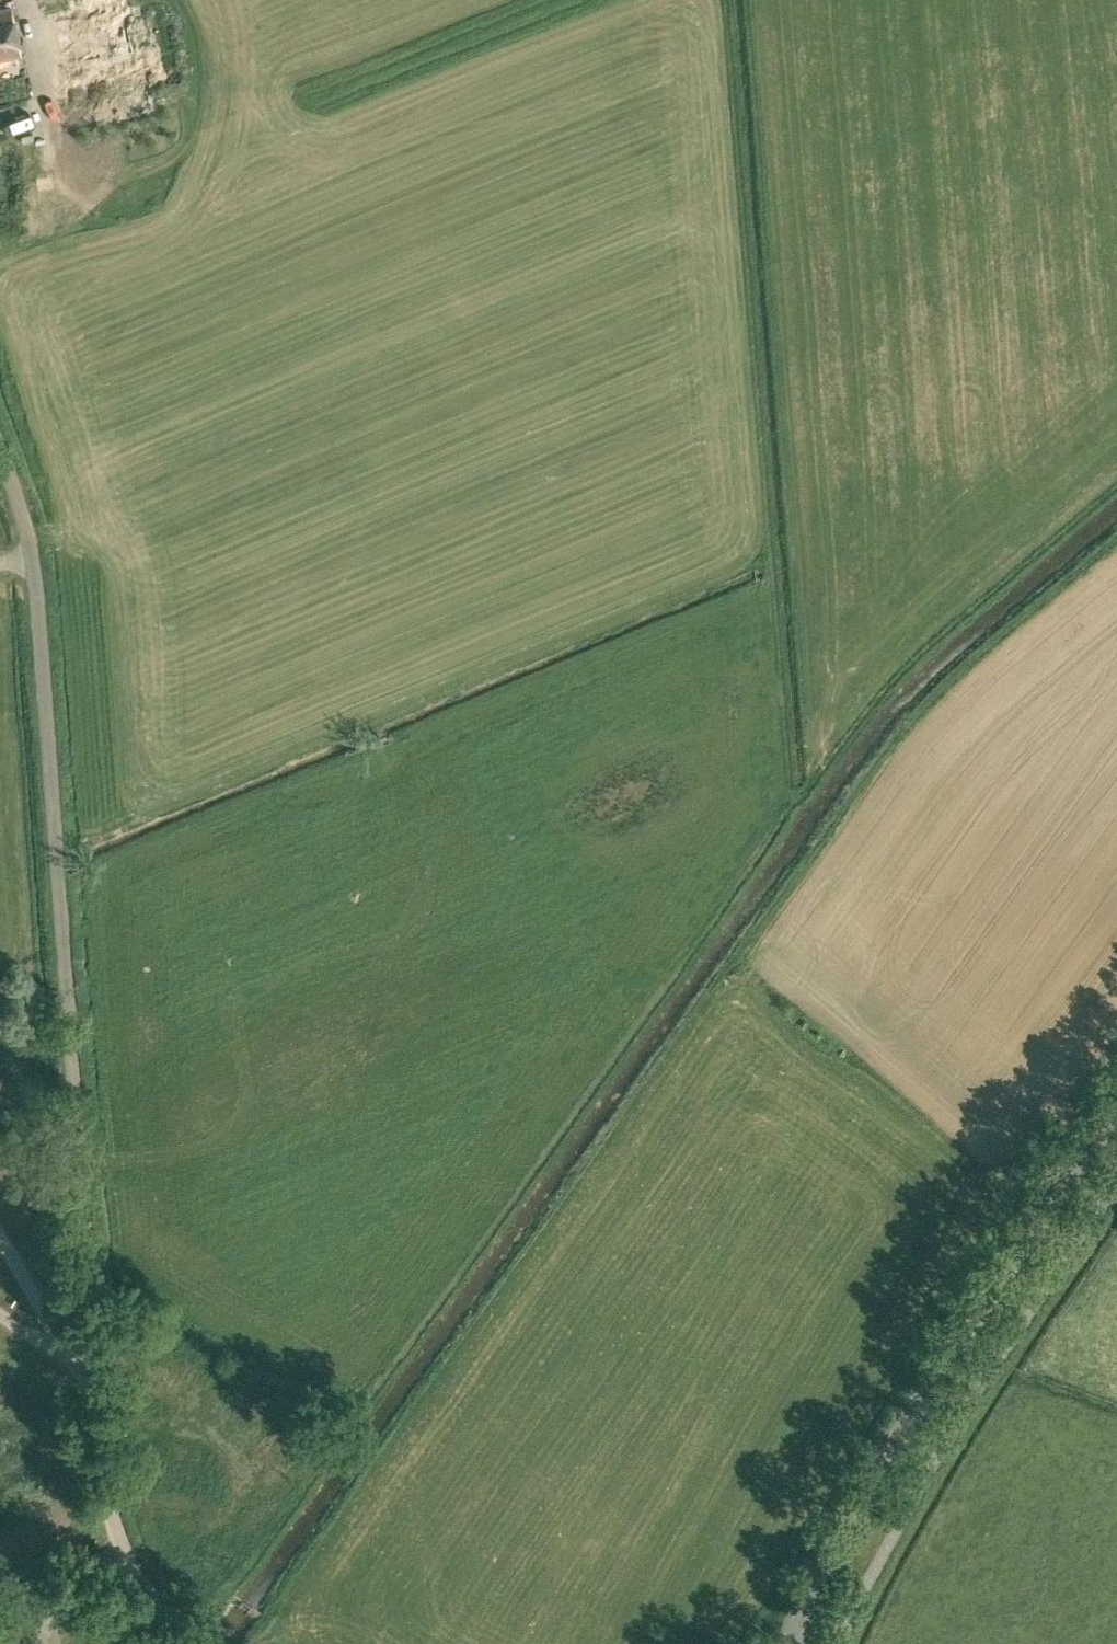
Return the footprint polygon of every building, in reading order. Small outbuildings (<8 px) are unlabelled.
[(76,95),(147,77),(127,0),(85,0),(54,8),(76,95)] [(21,56),(11,7),(0,9),(0,60),(21,56)] [(101,1617),(117,1629),(125,1619),(109,1607),(101,1617)]
